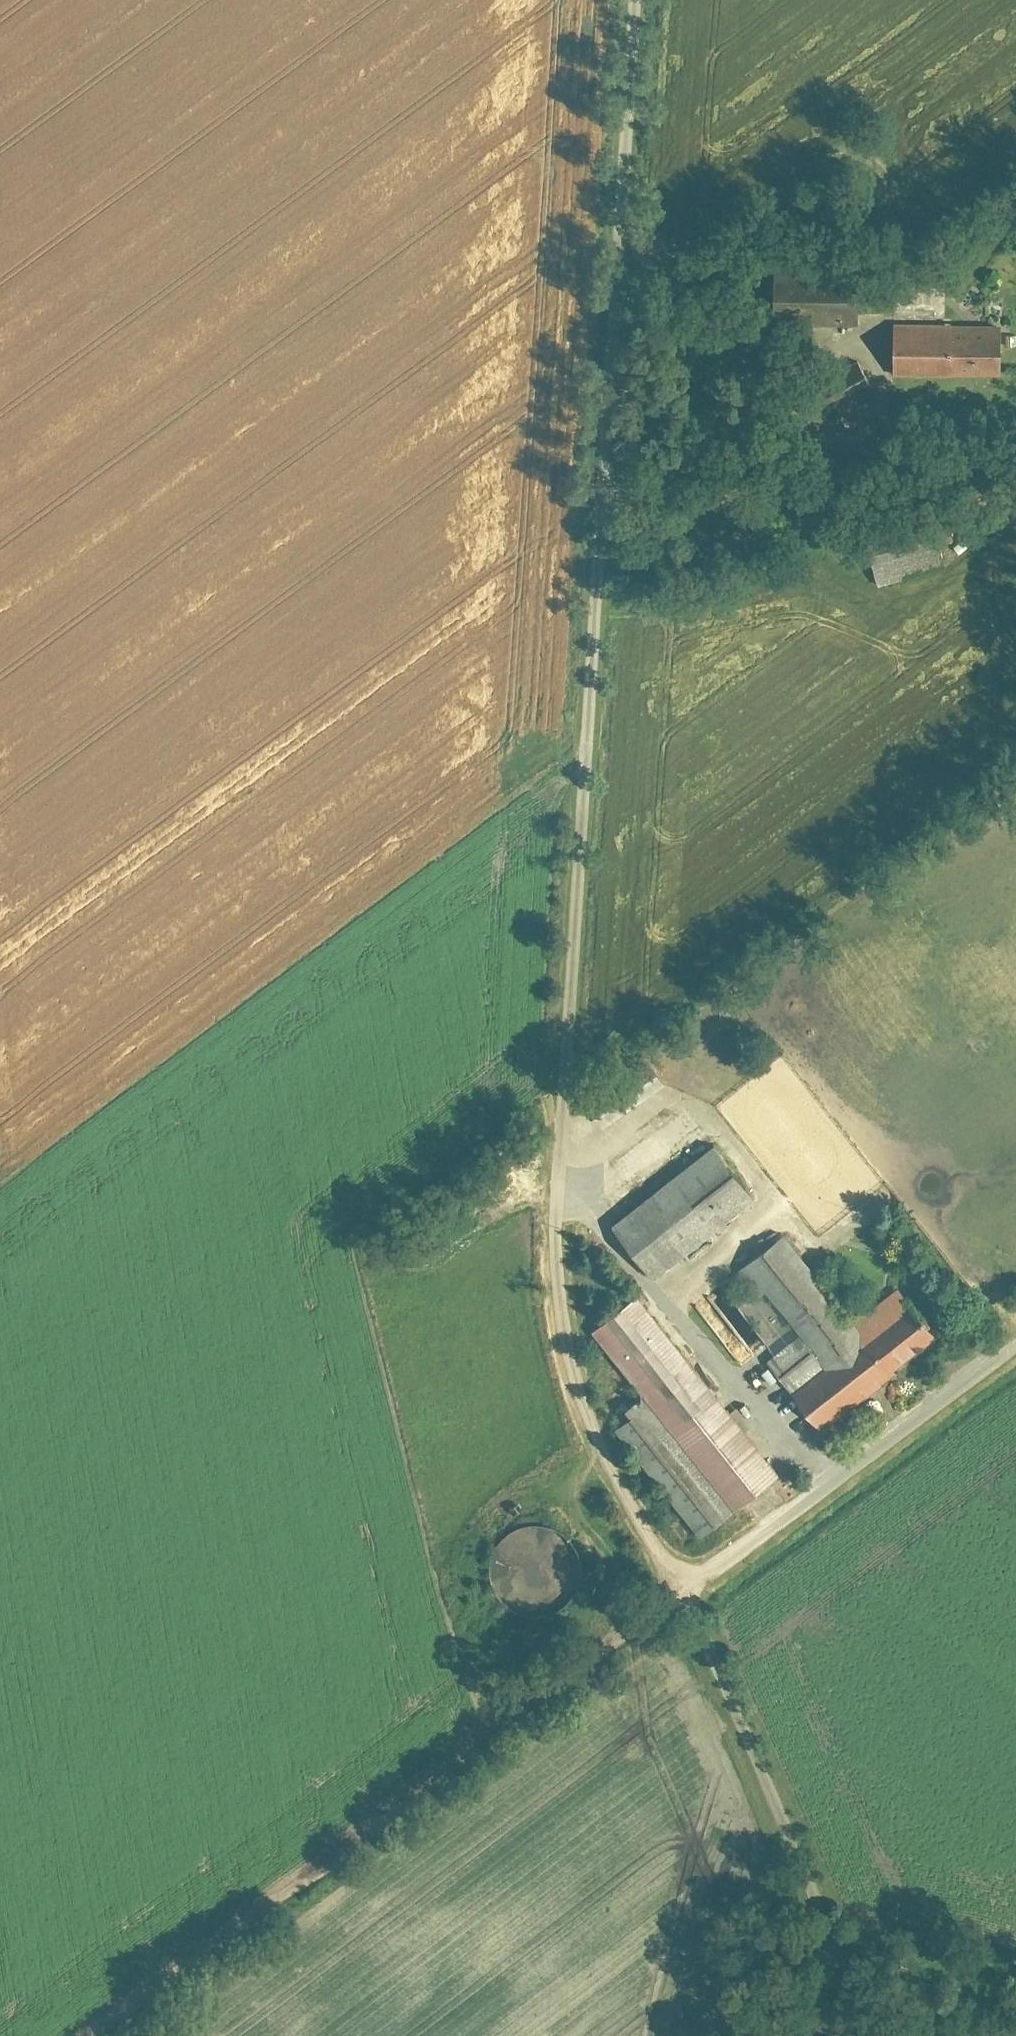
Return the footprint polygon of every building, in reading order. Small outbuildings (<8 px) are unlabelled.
[(780,267),(780,326),(861,326),(861,267),(780,267)] [(898,327),(898,381),(1005,381),(1005,326),(898,327)] [(868,555),(877,591),(950,575),(942,538),(868,555)] [(612,1222),(657,1282),(756,1207),(712,1148),(612,1222)] [(790,1242),(749,1276),(794,1331),(762,1357),(819,1426),(935,1332),(900,1288),(856,1323),(790,1242)] [(779,1470),(637,1297),(593,1333),(644,1396),(612,1422),(702,1532),(779,1470)] [(582,1575),(583,1565),(582,1555),(580,1545),(575,1537),(570,1531),(564,1525),(555,1520),(545,1516),(535,1515),(524,1516),(517,1518),(506,1523),(500,1528),(493,1536),(488,1545),(485,1555),(484,1565),(485,1574),(488,1585),(493,1594),(500,1601),(507,1607),(514,1611),(523,1614),(534,1615),(544,1614),(553,1611),(560,1607),(569,1600),(576,1591),(580,1584),(582,1575)]
